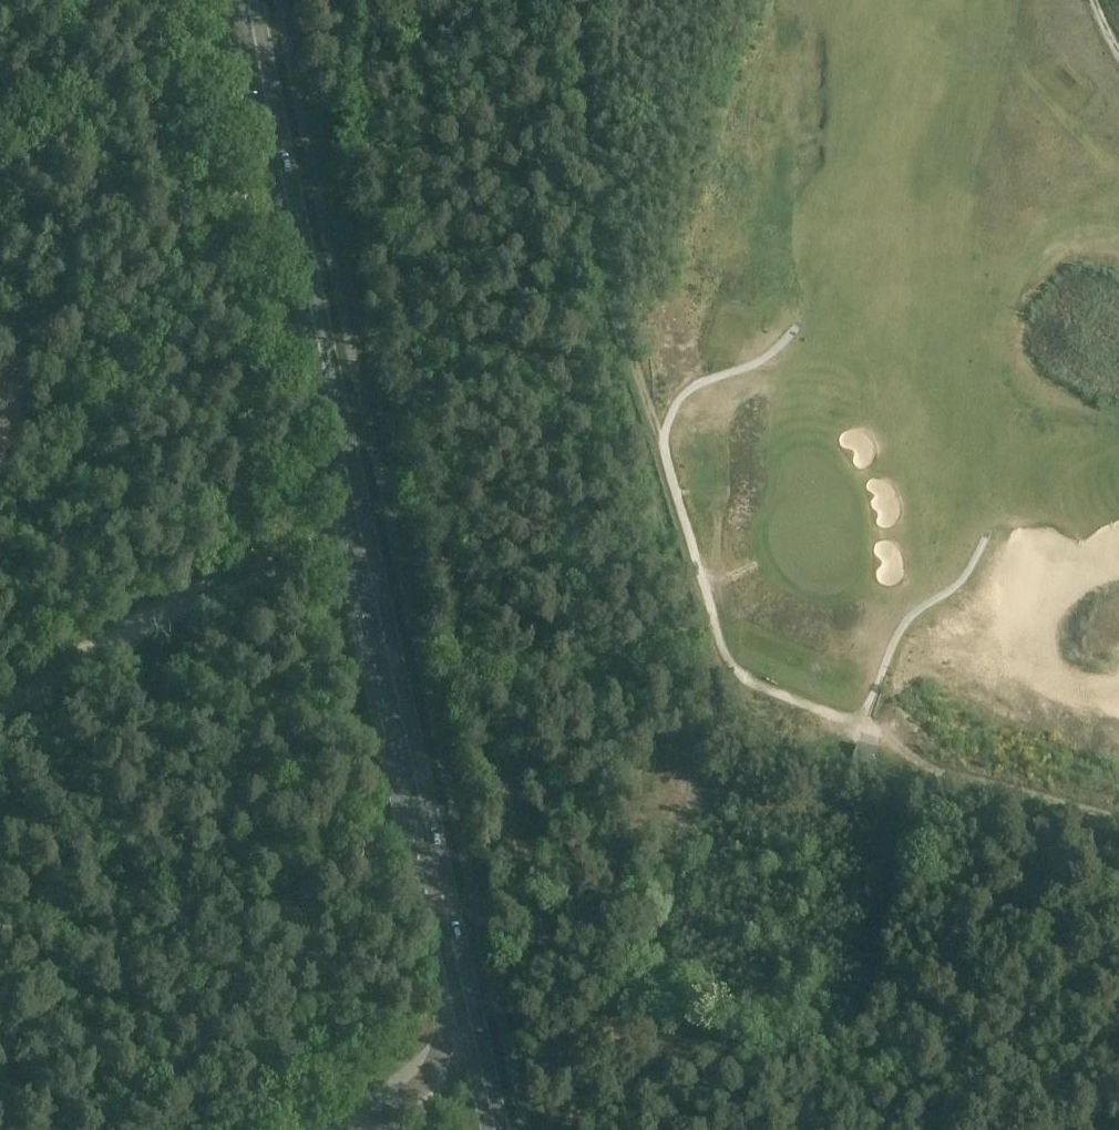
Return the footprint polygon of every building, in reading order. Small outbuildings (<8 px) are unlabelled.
[(304,289),(290,291),(303,365),(316,362),(304,289)] [(857,748),(852,762),(873,768),(876,753),(876,750),(875,750),(859,745),(858,745),(857,748)]
